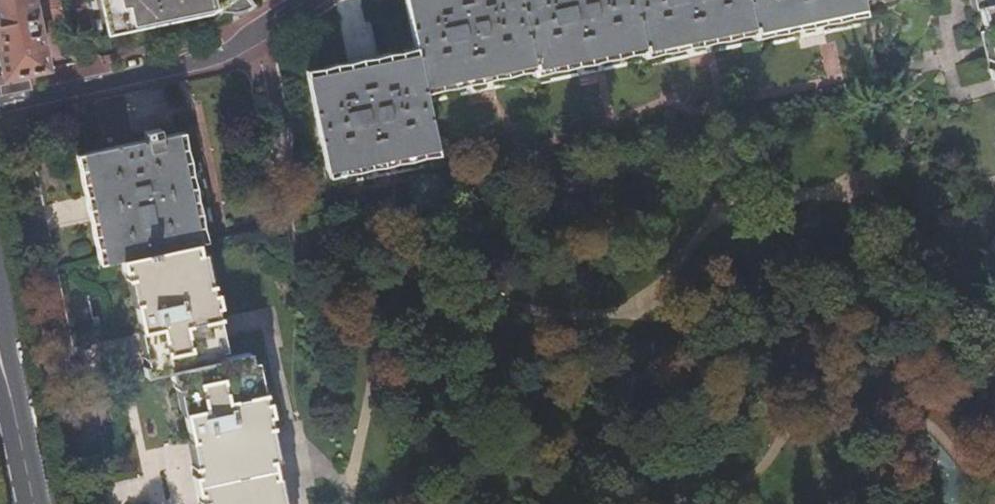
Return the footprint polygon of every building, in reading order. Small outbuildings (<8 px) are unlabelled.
[(2,73),(3,77),(47,67),(37,22),(63,16),(60,0),(42,0),(33,2),(33,0),(0,0),(0,63),(2,73)] [(110,36),(213,11),(218,18),(221,13),(225,8),(229,4),(235,1),(237,0),(103,0),(110,36)] [(419,49),(311,73),(331,168),(439,145),(427,86),(533,63),(534,68),(643,44),(644,49),(753,26),(754,30),(862,7),(861,0),(408,0),(419,49)] [(994,76),(994,0),(976,0),(994,76)] [(196,241),(200,240),(176,132),(82,152),(105,260),(196,241)] [(196,241),(119,259),(121,269),(125,268),(138,332),(148,330),(153,353),(144,355),(139,356),(143,376),(167,371),(170,386),(174,386),(179,415),(181,414),(186,440),(195,439),(209,503),(257,503),(241,431),(254,428),(264,426),(250,360),(241,362),(239,352),(221,355),(217,338),(208,340),(203,321),(214,318),(220,317),(205,249),(198,250),(196,241)] [(217,338),(214,318),(203,321),(208,340),(217,338)] [(148,330),(138,332),(144,355),(153,353),(148,330)] [(254,428),(241,431),(257,503),(270,503),(268,494),(275,492),(267,456),(260,457),(254,428)] [(201,503),(209,503),(195,439),(186,440),(192,464),(188,465),(195,502),(200,501),(201,503)]
